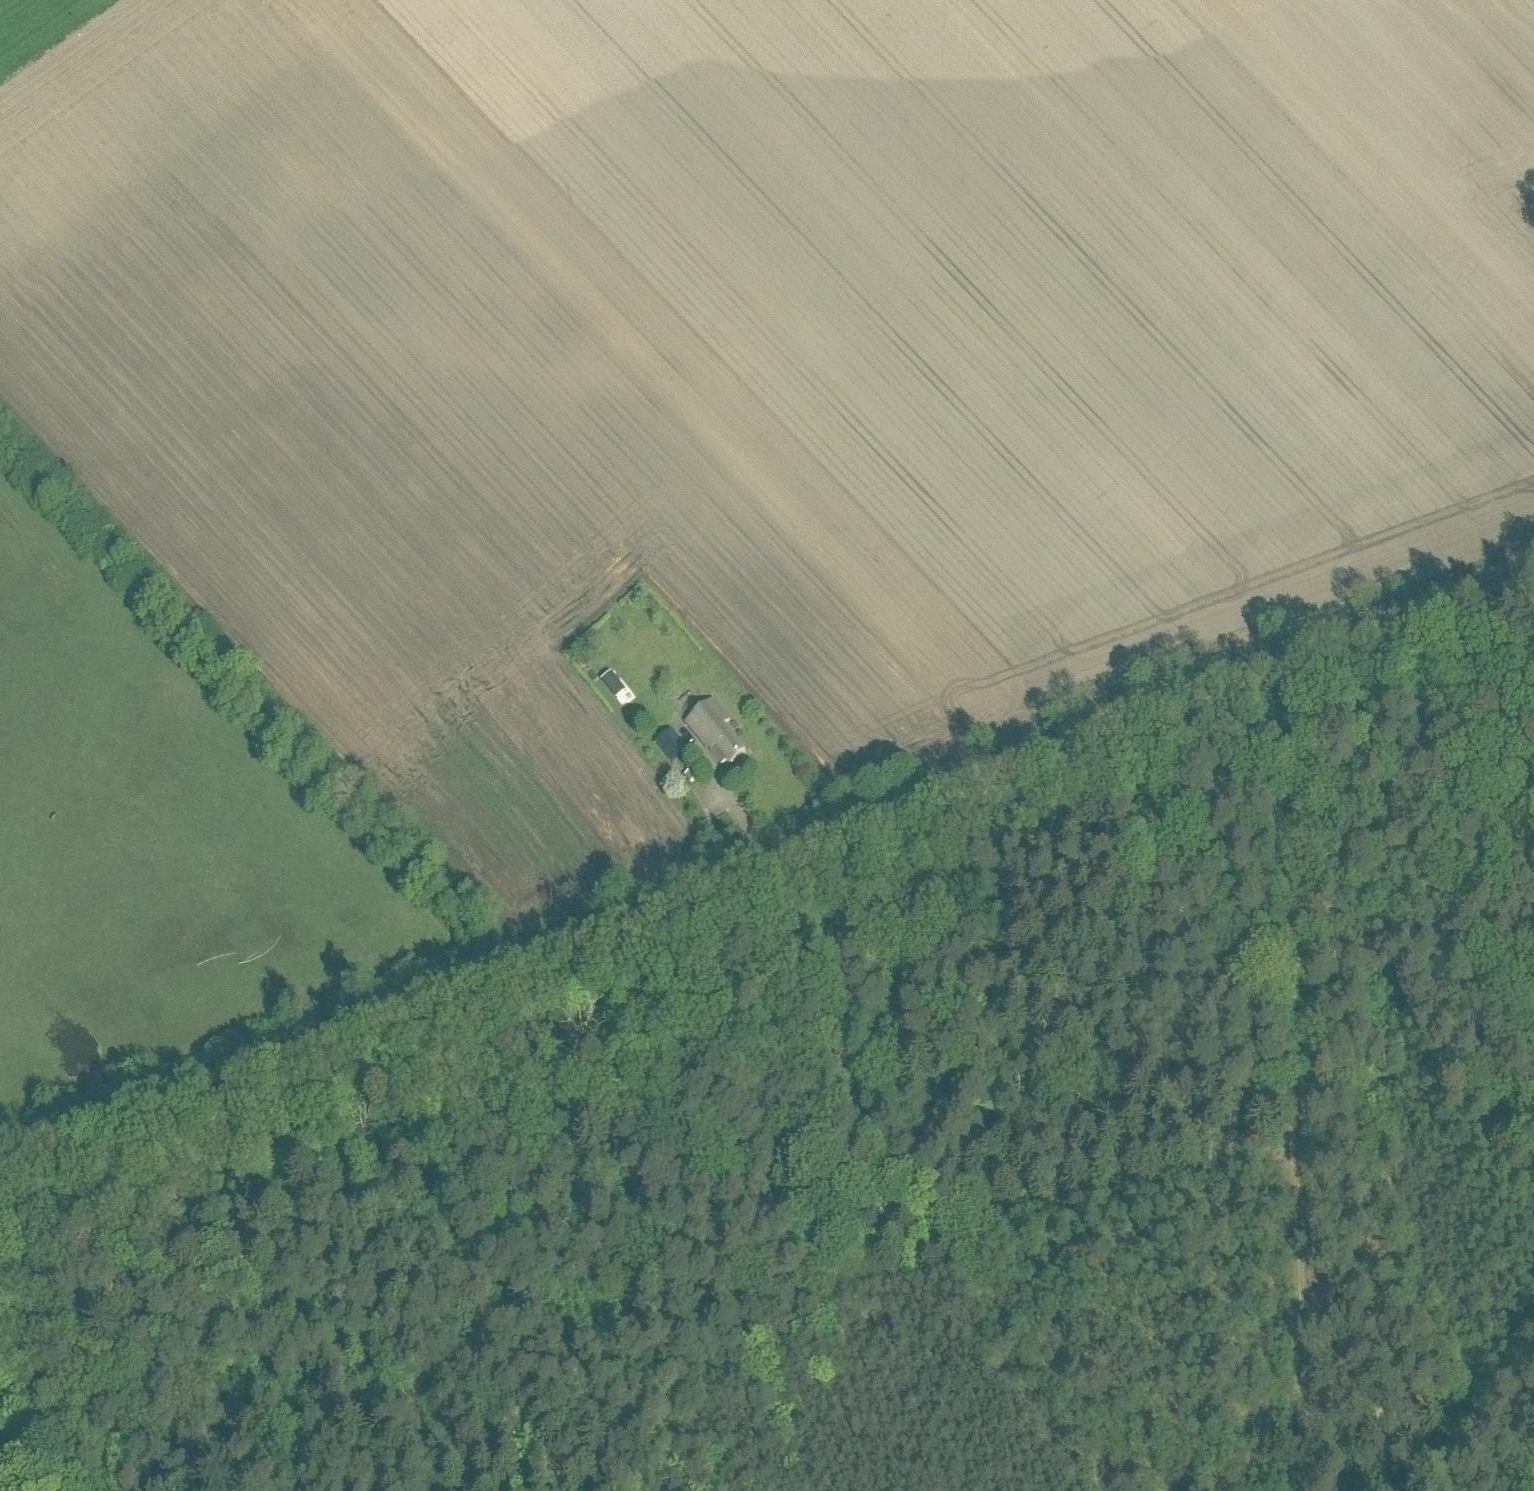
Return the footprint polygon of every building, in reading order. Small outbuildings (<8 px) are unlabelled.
[(612,675),(602,683),(610,693),(620,685),(612,675)] [(730,767),(746,754),(725,728),(731,723),(715,704),(689,724),(722,767),(727,763),(730,767)] [(699,741),(683,720),(674,727),(690,747),(699,741)] [(655,744),(671,766),(688,754),(672,732),(655,744)] [(693,772),(685,779),(691,786),(699,780),(693,772)]
